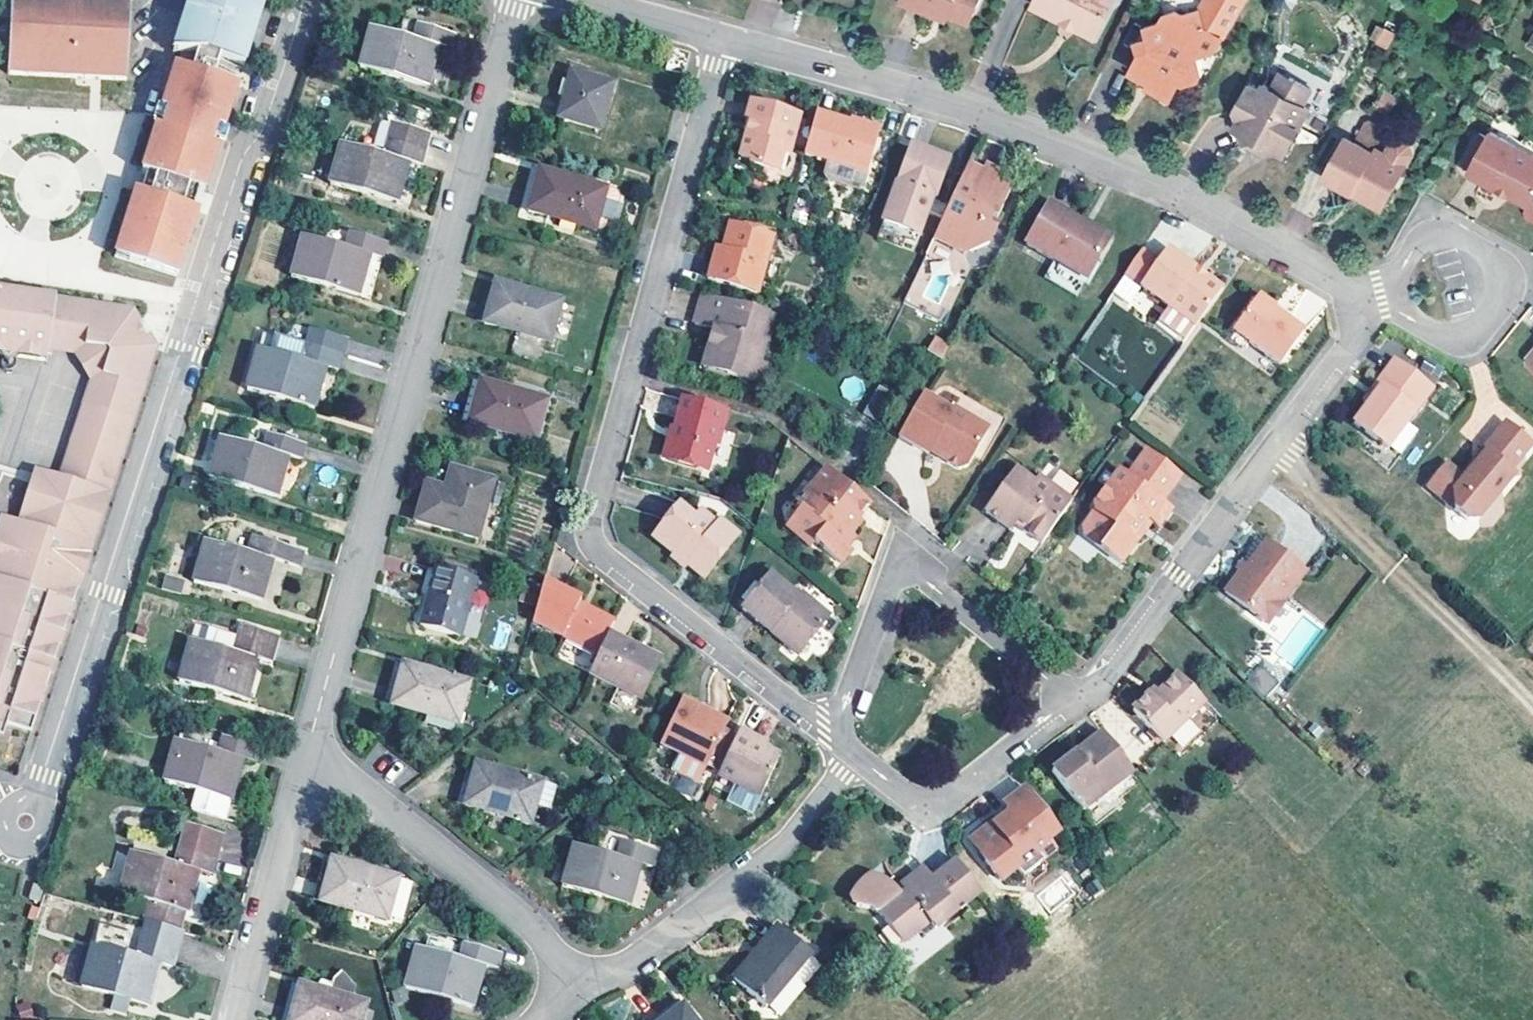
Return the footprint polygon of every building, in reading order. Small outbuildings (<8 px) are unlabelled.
[(10,25),(10,31),(9,39),(8,75),(126,80),(130,1),(109,0),(11,0),(10,25)] [(238,0),(235,0),(228,3),(215,2),(191,2),(175,51),(200,51),(209,52),(221,55),(238,0)] [(221,55),(245,63),(266,0),(238,0),(221,55)] [(934,12),(936,6),(952,13),(971,21),(980,0),(905,0),(934,12)] [(1115,0),(1036,0),(1033,6),(1061,21),(1064,17),(1075,23),(1078,30),(1095,38),(1115,0)] [(1245,0),(1205,0),(1200,10),(1184,14),(1178,10),(1165,14),(1161,20),(1147,25),(1150,36),(1139,40),(1142,53),(1132,72),(1142,78),(1149,82),(1151,89),(1166,98),(1174,96),(1182,82),(1186,84),(1200,79),(1204,72),(1199,55),(1216,50),(1245,0)] [(952,13),(936,6),(934,12),(949,19),(952,13)] [(1075,23),(1064,17),(1061,21),(1078,30),(1075,23)] [(9,39),(10,31),(10,25),(0,24),(0,38),(9,39)] [(1377,40),(1384,27),(1379,24),(1371,37),(1377,40)] [(414,40),(370,28),(359,69),(401,81),(398,89),(408,91),(410,84),(428,89),(439,48),(451,51),(455,36),(418,25),(414,40)] [(1397,33),(1386,26),(1377,42),(1388,48),(1397,33)] [(200,51),(193,68),(215,76),(221,55),(209,52),(200,51)] [(177,63),(173,74),(188,67),(180,64),(177,63)] [(182,181),(215,76),(193,68),(188,67),(173,74),(164,106),(171,108),(165,126),(158,124),(144,168),(149,170),(182,181)] [(1292,76),(1282,70),(1277,80),(1292,76)] [(599,130),(613,84),(571,72),(558,119),(599,130)] [(215,76),(182,181),(201,187),(206,188),(239,83),(215,76)] [(1285,156),(1311,108),(1305,103),(1313,88),(1292,76),(1277,80),(1273,87),(1265,83),(1261,90),(1250,84),(1236,109),(1230,111),(1240,143),(1246,141),(1254,139),(1266,146),(1268,154),(1277,152),(1285,156)] [(1151,89),(1149,82),(1142,78),(1139,83),(1151,89)] [(1389,112),(1398,97),(1387,90),(1378,106),(1389,112)] [(749,117),(754,118),(758,119),(754,132),(750,131),(743,157),(755,159),(754,162),(780,170),(786,149),(793,144),(801,113),(753,100),(749,117)] [(171,108),(164,106),(158,124),(165,126),(171,108)] [(816,114),(804,155),(828,162),(867,172),(877,136),(851,128),(852,124),(816,114)] [(1365,122),(1356,142),(1371,150),(1383,126),(1371,120),(1365,122)] [(853,121),(852,124),(851,128),(877,136),(879,128),(853,121)] [(429,135),(393,125),(384,156),(340,144),(329,185),(397,204),(409,164),(422,167),(429,135)] [(1491,131),(1488,136),(1476,159),(1467,155),(1461,164),(1470,169),(1468,172),(1496,188),(1498,184),(1508,189),(1510,196),(1528,206),(1526,210),(1527,217),(1532,220),(1532,154),(1491,131)] [(1476,159),(1488,136),(1479,131),(1467,155),(1476,159)] [(1385,152),(1376,148),(1374,152),(1371,150),(1356,142),(1346,137),(1323,178),(1352,194),(1354,190),(1384,206),(1407,164),(1385,152)] [(1391,137),(1385,152),(1407,164),(1414,153),(1411,144),(1391,137)] [(1266,146),(1254,139),(1246,141),(1268,154),(1266,146)] [(951,160),(910,146),(883,224),(921,237),(934,201),(937,202),(951,160)] [(1003,173),(971,158),(933,241),(965,254),(988,247),(995,233),(988,229),(990,223),(996,220),(1010,193),(997,186),(1003,173)] [(862,187),(867,172),(828,162),(824,176),(827,182),(857,190),(862,187)] [(595,230),(607,188),(539,169),(527,212),(595,230)] [(149,170),(142,190),(176,201),(182,181),(149,170)] [(201,187),(182,181),(176,201),(195,207),(201,187)] [(1508,189),(1498,184),(1496,188),(1510,196),(1508,189)] [(142,190),(137,189),(120,243),(134,248),(130,259),(155,267),(176,201),(142,190)] [(1384,206),(1354,190),(1352,194),(1382,210),(1384,206)] [(195,207),(176,201),(155,267),(178,274),(200,209),(195,207)] [(1052,204),(1029,245),(1060,264),(1091,281),(1112,242),(1083,226),(1085,222),(1052,204)] [(1085,222),(1083,226),(1112,242),(1116,236),(1086,219),(1085,222)] [(1001,222),(996,220),(990,223),(988,229),(995,233),(1001,222)] [(730,223),(723,249),(715,280),(759,292),(775,236),(730,223)] [(387,244),(350,234),(346,248),(302,237),(291,279),(359,297),(370,256),(383,260),(387,244)] [(134,248),(120,243),(116,254),(130,259),(134,248)] [(707,278),(715,280),(723,249),(716,247),(707,278)] [(1171,309),(1196,327),(1224,289),(1211,280),(1202,281),(1194,275),(1197,270),(1169,250),(1159,265),(1142,289),(1171,309)] [(1124,276),(1142,289),(1159,265),(1140,252),(1124,276)] [(1091,281),(1060,264),(1051,280),(1081,297),(1091,281)] [(1211,280),(1197,270),(1194,275),(1202,281),(1211,280)] [(551,343),(563,300),(495,282),(484,324),(551,343)] [(111,488),(160,336),(133,306),(3,283),(0,286),(0,346),(51,354),(54,341),(83,347),(92,343),(108,345),(113,359),(101,370),(93,374),(63,472),(111,488)] [(768,310),(705,292),(696,322),(714,326),(705,360),(724,366),(726,373),(755,380),(766,340),(770,329),(765,321),(768,310)] [(1271,314),(1272,313),(1270,307),(1262,302),(1255,302),(1234,333),(1238,336),(1233,343),(1243,351),(1249,341),(1251,343),(1271,314)] [(1186,341),(1196,327),(1171,309),(1160,323),(1186,341)] [(765,321),(770,329),(774,312),(768,310),(765,321)] [(1279,320),(1271,314),(1251,343),(1280,366),(1305,332),(1282,316),(1279,320)] [(342,357),(262,335),(246,391),(315,410),(326,370),(338,372),(342,357)] [(943,358),(950,343),(934,335),(927,350),(943,358)] [(766,340),(755,380),(764,383),(776,343),(766,340)] [(83,347),(93,374),(101,370),(113,359),(108,345),(92,343),(83,347)] [(1387,449),(1432,388),(1394,359),(1375,385),(1379,388),(1368,404),(1353,423),(1387,449)] [(724,366),(705,360),(704,366),(726,373),(724,366)] [(482,381),(470,423),(536,442),(549,400),(482,381)] [(1368,404),(1379,388),(1375,385),(1363,401),(1368,404)] [(953,410),(924,393),(899,437),(930,453),(931,452),(934,446),(945,452),(948,461),(959,467),(968,465),(989,427),(954,407),(953,410)] [(682,396),(674,426),(671,436),(667,435),(662,455),(707,467),(715,443),(718,444),(728,409),(682,396)] [(1446,464),(1427,488),(1444,502),(1453,501),(1454,510),(1467,521),(1478,520),(1514,477),(1509,473),(1532,446),(1505,424),(1482,452),(1484,454),(1464,478),(1461,476),(1446,464)] [(305,447),(269,436),(264,450),(221,439),(209,479),(277,498),(289,458),(301,461),(305,447)] [(945,452),(934,446),(931,452),(948,461),(945,452)] [(1086,539),(1125,567),(1139,547),(1133,541),(1149,519),(1156,525),(1161,529),(1172,511),(1162,503),(1183,475),(1149,451),(1130,478),(1120,471),(1094,506),(1094,515),(1085,528),(1086,539)] [(1482,452),(1461,476),(1464,478),(1484,454),(1482,452)] [(21,518),(94,541),(111,488),(63,472),(38,464),(21,518)] [(843,545),(851,536),(859,528),(857,520),(872,503),(827,468),(816,482),(821,486),(803,510),(792,523),(816,543),(842,564),(850,557),(849,550),(843,545)] [(478,539),(494,481),(451,469),(445,490),(437,495),(435,487),(426,484),(421,505),(427,506),(422,524),(435,527),(478,539)] [(1000,523),(1031,480),(1017,470),(986,513),(1000,523)] [(1035,484),(1031,480),(1000,523),(1012,531),(1016,526),(1020,520),(1030,528),(1026,533),(1041,544),(1072,500),(1041,476),(1035,484)] [(797,506),(803,510),(821,486),(816,482),(797,506)] [(437,495),(445,490),(435,487),(437,495)] [(416,522),(422,524),(427,506),(421,505),(416,522)] [(655,537),(676,556),(679,552),(690,561),(686,565),(703,579),(740,536),(724,522),(719,528),(703,514),(697,521),(680,507),(655,537)] [(2,726),(6,722),(9,719),(34,727),(94,541),(21,518),(6,513),(0,531),(0,726),(2,726)] [(1156,525),(1149,519),(1133,541),(1139,547),(1156,525)] [(1030,528),(1020,520),(1016,526),(1026,533),(1030,528)] [(816,543),(792,523),(788,528),(812,548),(816,543)] [(857,541),(851,536),(843,545),(849,550),(857,541)] [(289,550),(253,539),(248,555),(204,543),(193,583),(261,602),(273,562),(284,564),(289,550)] [(1281,605),(1303,576),(1263,545),(1244,570),(1246,571),(1241,579),(1237,576),(1222,596),(1251,618),(1269,615),(1278,603),(1281,605)] [(676,556),(686,565),(690,561),(679,552),(676,556)] [(460,637),(475,579),(437,568),(420,625),(460,637)] [(741,607),(769,630),(773,626),(801,648),(829,616),(800,591),(796,596),(769,573),(741,607)] [(609,631),(616,617),(580,600),(582,594),(543,576),(531,620),(599,651),(609,631)] [(192,590),(176,585),(174,594),(190,598),(192,590)] [(531,605),(535,591),(523,588),(519,602),(531,605)] [(1269,615),(1251,618),(1264,628),(1281,605),(1278,603),(1269,615)] [(493,647),(504,649),(509,624),(498,622),(493,647)] [(773,626),(769,630),(796,653),(801,648),(773,626)] [(234,653),(201,644),(204,630),(194,628),(179,684),(247,701),(258,661),(270,664),(277,638),(240,628),(238,639),(234,653)] [(204,630),(201,644),(234,653),(238,639),(204,630)] [(599,651),(590,671),(642,697),(662,656),(609,631),(599,651)] [(470,683),(404,663),(391,706),(458,725),(470,683)] [(1259,665),(1244,681),(1264,699),(1278,682),(1259,665)] [(1203,703),(1177,676),(1157,695),(1152,700),(1147,695),(1130,712),(1162,744),(1203,703)] [(1152,700),(1157,695),(1153,690),(1147,695),(1152,700)] [(697,713),(701,706),(682,697),(662,744),(681,752),(707,763),(724,724),(697,713)] [(727,718),(701,706),(697,713),(724,724),(727,718)] [(755,736),(739,729),(717,772),(760,794),(780,754),(764,746),(753,741),(755,736)] [(1130,771),(1100,731),(1049,770),(1080,811),(1130,771)] [(753,741),(764,746),(767,742),(755,736),(753,741)] [(259,749),(222,739),(218,753),(174,742),(163,783),(232,802),(243,761),(255,764),(259,749)] [(707,763),(681,752),(674,769),(699,780),(707,763)] [(551,810),(559,787),(476,764),(464,806),(531,825),(536,807),(551,810)] [(1040,844),(1056,832),(1025,789),(1001,808),(1002,810),(1004,813),(994,821),(992,818),(968,836),(980,853),(979,860),(995,880),(1015,866),(1016,859),(1028,850),(1035,851),(1041,846),(1040,844)] [(1002,810),(992,818),(994,821),(1004,813),(1002,810)] [(223,835),(187,826),(175,866),(131,854),(120,895),(149,903),(143,923),(147,924),(180,933),(185,914),(188,914),(199,873),(211,876),(223,835)] [(964,840),(979,860),(980,853),(968,836),(964,840)] [(653,868),(657,852),(622,842),(617,857),(572,845),(561,887),(629,906),(641,864),(653,868)] [(856,905),(867,906),(870,910),(874,909),(893,940),(911,928),(922,921),(924,924),(932,918),(935,923),(978,894),(954,860),(928,877),(925,874),(916,880),(912,872),(896,883),(889,871),(887,873),(883,876),(872,871),(865,871),(856,874),(850,881),(845,887),(845,894),(849,900),(856,905)] [(399,879),(332,861),(321,903),(387,921),(399,879)] [(921,867),(912,872),(916,880),(925,874),(921,867)] [(1061,877),(1038,895),(1050,910),(1073,892),(1061,877)] [(36,880),(31,894),(42,898),(46,886),(46,884),(36,880)] [(932,918),(924,924),(927,928),(935,923),(932,918)] [(180,933),(147,924),(142,939),(99,927),(92,950),(81,986),(81,987),(116,997),(130,1000),(149,1006),(161,965),(173,968),(182,934),(180,933)] [(810,955),(776,926),(760,945),(765,949),(756,959),(752,956),(732,979),(766,1008),(810,955)] [(911,928),(893,940),(897,947),(915,934),(911,928)] [(501,955),(465,945),(460,959),(417,948),(405,989),(472,1008),(485,967),(496,969),(501,955)] [(765,949),(760,945),(752,956),(756,959),(765,949)] [(81,986),(92,950),(82,947),(72,983),(81,986)] [(320,990),(300,985),(290,1019),(361,1019),(366,1003),(354,999),(357,989),(343,976),(336,982),(335,986),(333,993),(320,990)] [(322,983),(320,990),(333,993),(335,986),(322,983)] [(130,1000),(116,997),(112,1009),(126,1013),(130,1000)] [(684,1006),(664,1019),(695,1019),(684,1006)]
